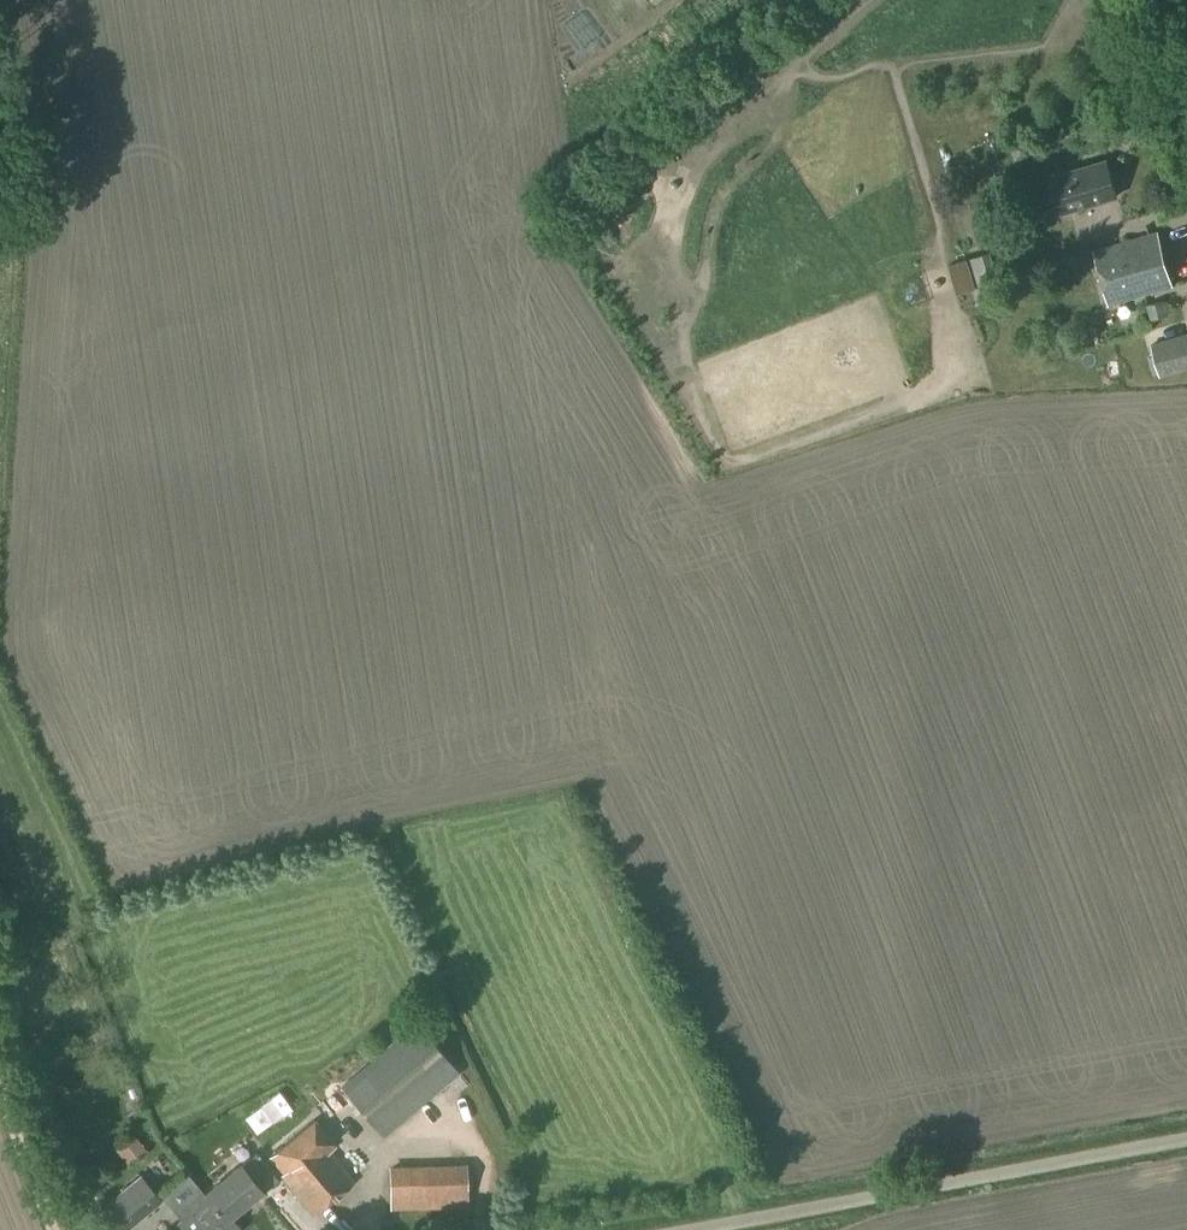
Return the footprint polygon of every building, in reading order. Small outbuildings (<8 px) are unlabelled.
[(1057,215),(1117,197),(1106,161),(1046,179),(1057,215)] [(1109,306),(1173,287),(1157,231),(1093,250),(1109,306)] [(1159,376),(1186,368),(1186,335),(1151,345),(1159,376)] [(383,1137),(461,1074),(417,1021),(340,1086),(383,1137)] [(313,1216),(356,1180),(329,1147),(335,1142),(315,1118),(269,1157),(283,1174),(280,1177),(313,1216)] [(142,1136),(127,1149),(139,1165),(155,1152),(142,1136)] [(256,1153),(242,1165),(242,1164),(205,1194),(202,1190),(178,1210),(185,1219),(182,1222),(188,1229),(233,1229),(236,1228),(228,1218),(262,1189),(264,1192),(278,1180),(256,1153)] [(390,1211),(467,1208),(467,1163),(389,1166),(390,1211)] [(160,1200),(141,1177),(104,1208),(123,1229),(160,1200)]
